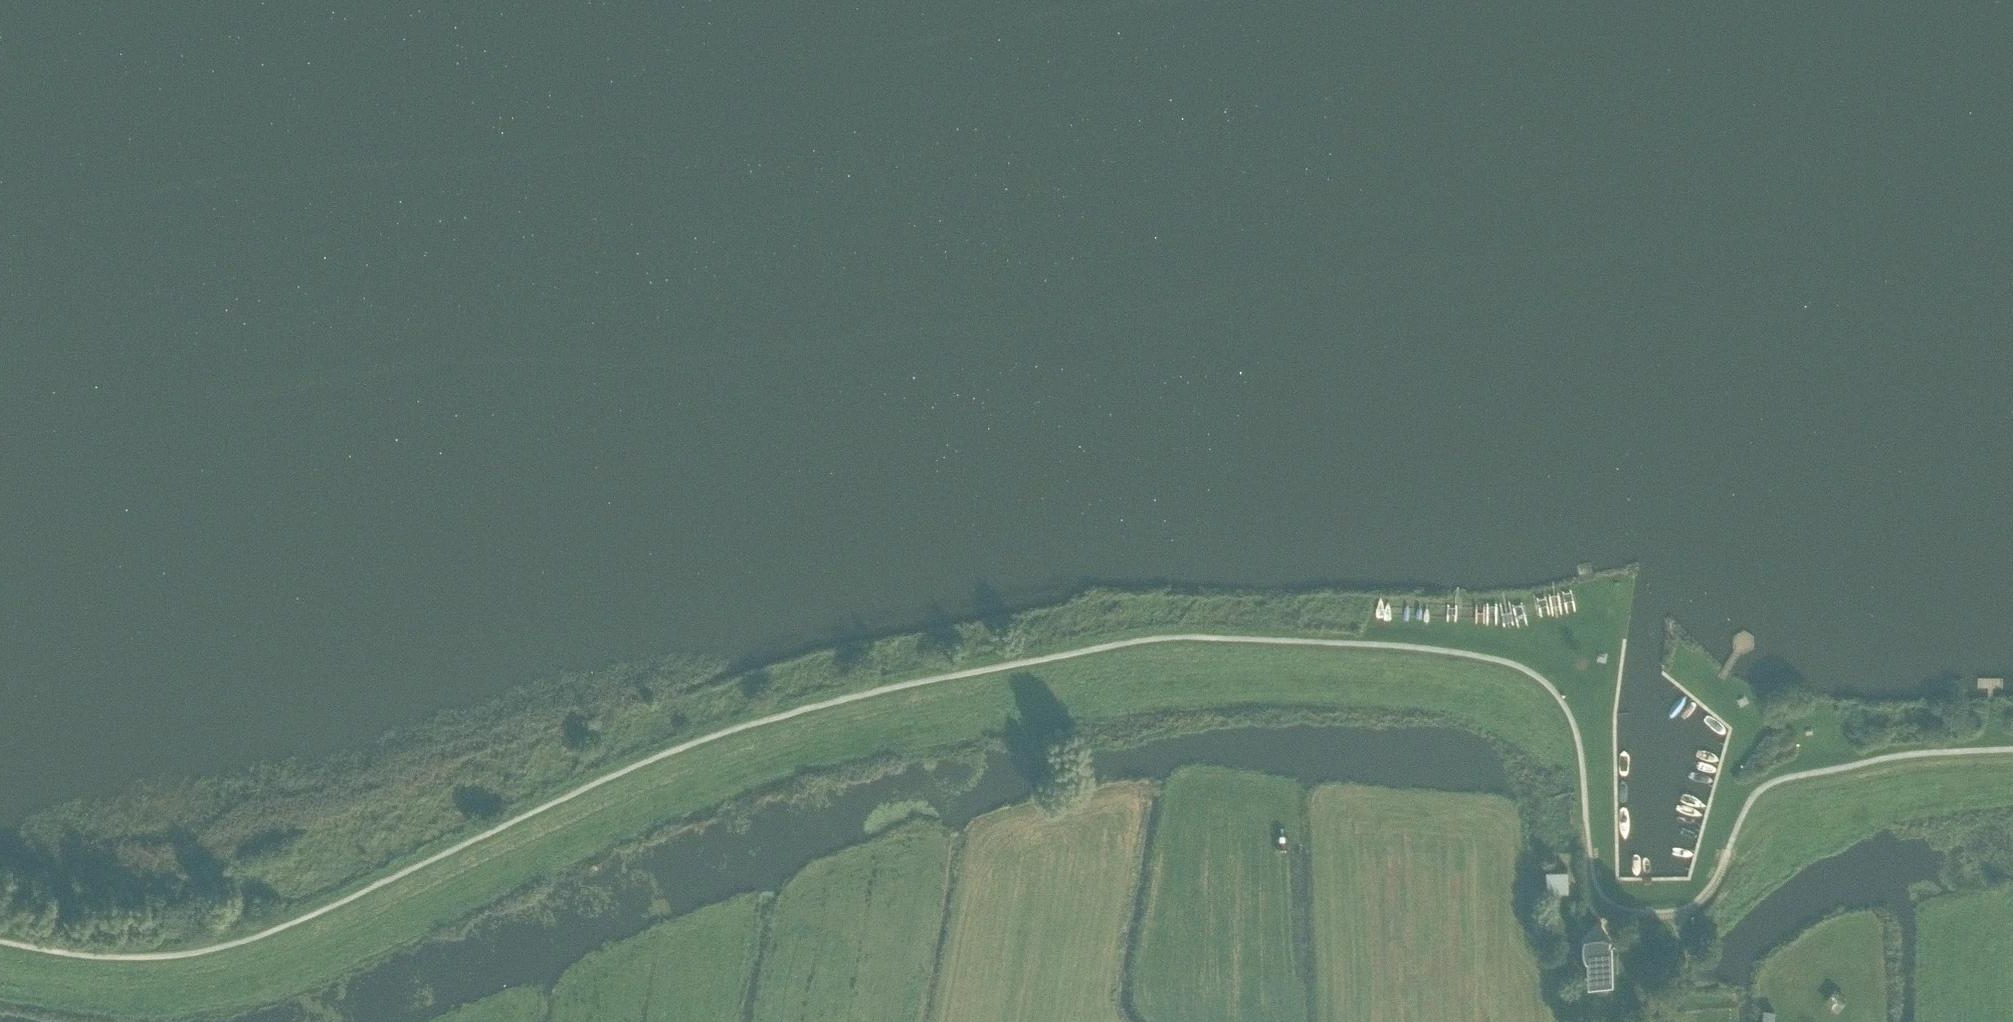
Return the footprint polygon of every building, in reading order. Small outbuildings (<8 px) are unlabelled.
[(1568,869),(1547,870),(1548,890),(1568,889),(1568,869)] [(1616,956),(1612,956),(1612,944),(1609,944),(1611,939),(1608,938),(1603,936),(1598,936),(1591,936),(1586,937),(1585,941),(1586,949),(1587,955),(1590,958),(1590,982),(1613,982),(1613,970),(1617,969),(1616,956)] [(1764,1010),(1763,1021),(1774,1021),(1775,1011),(1764,1010)]
